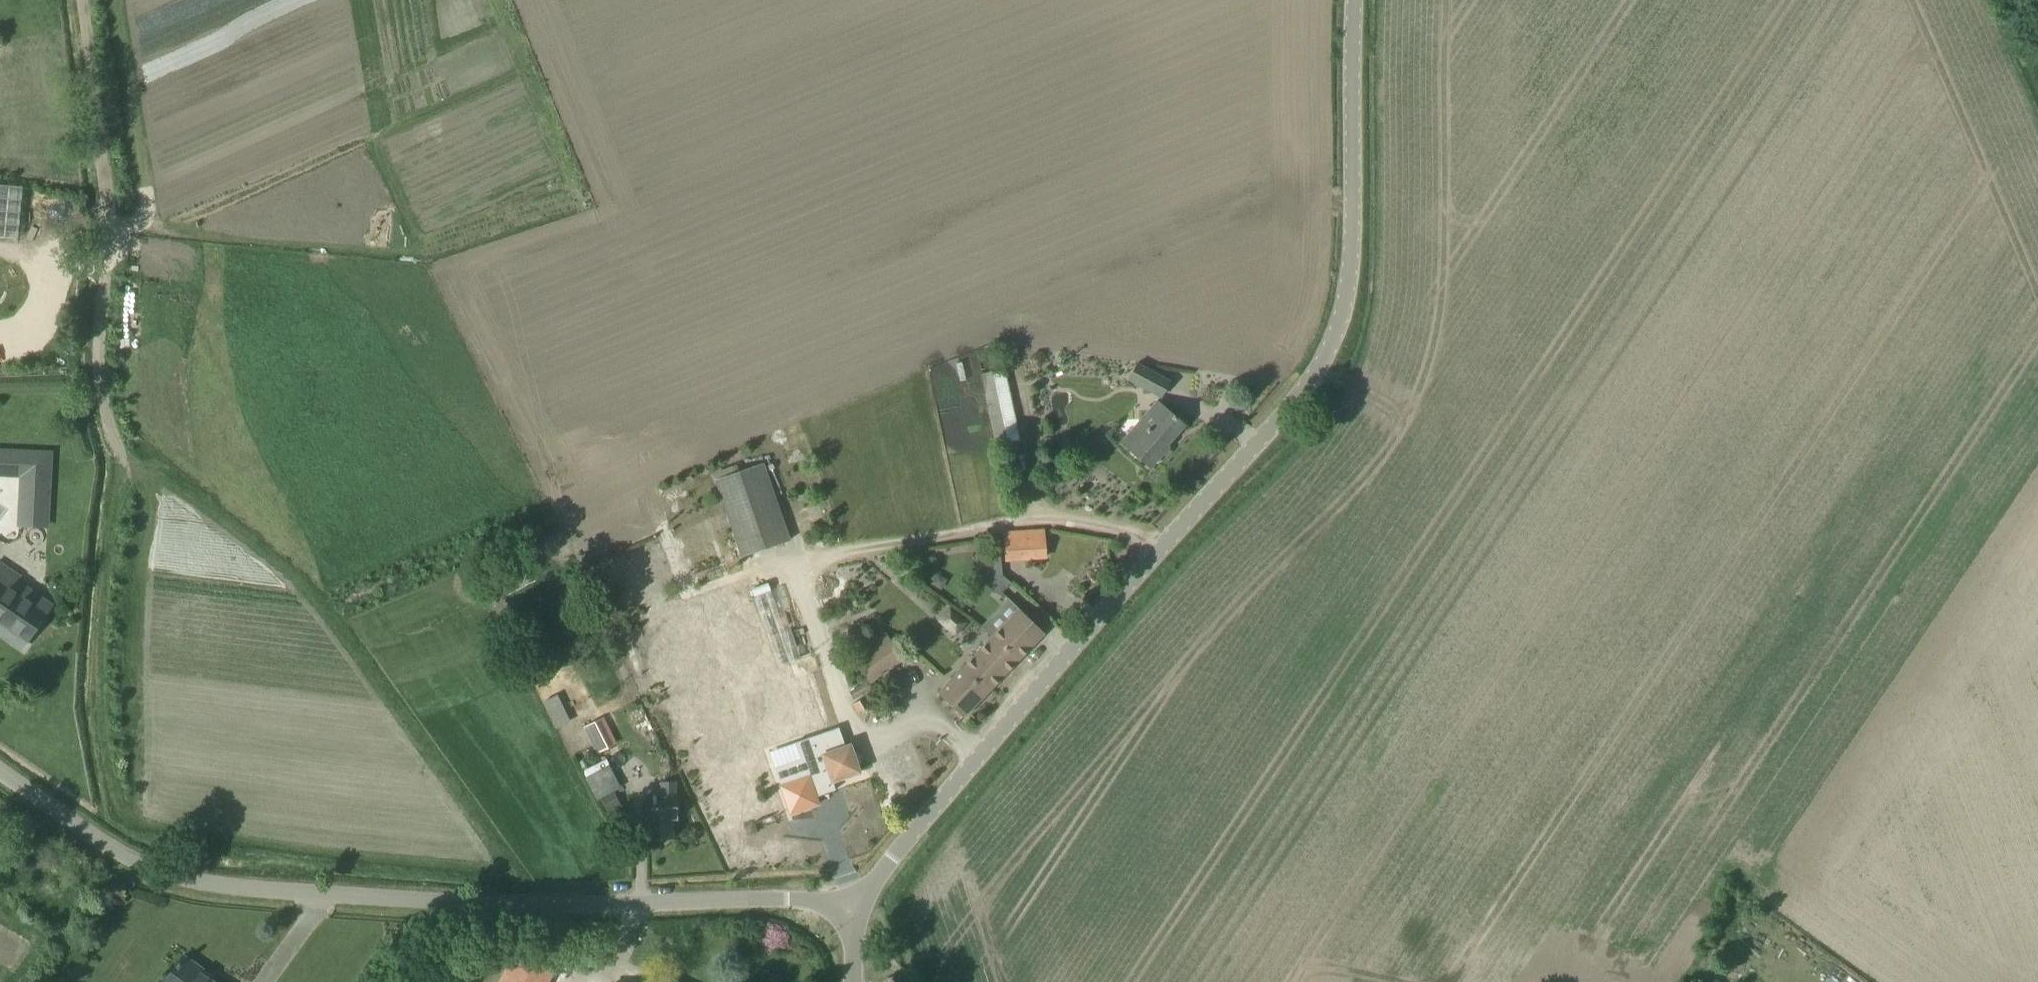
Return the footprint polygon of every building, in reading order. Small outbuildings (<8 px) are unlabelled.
[(22,190),(0,188),(0,212),(19,214),(22,190)] [(1138,361),(1128,379),(1160,397),(1170,378),(1138,361)] [(995,445),(1020,439),(1005,368),(979,373),(995,445)] [(1167,445),(1184,425),(1156,401),(1120,442),(1150,467),(1170,447),(1167,445)] [(49,453),(0,451),(0,474),(28,476),(9,546),(40,555),(56,497),(47,494),(48,477),(49,453)] [(763,462),(715,479),(742,556),(790,539),(763,462)] [(1045,557),(1043,530),(1004,533),(1006,559),(1045,557)] [(979,552),(981,576),(1002,574),(1000,550),(979,552)] [(27,642),(47,613),(12,589),(20,576),(0,562),(0,624),(27,642)] [(1002,574),(981,576),(998,595),(1011,582),(1002,574)] [(1017,661),(1044,633),(1018,608),(992,636),(1017,661)] [(870,682),(903,658),(883,629),(849,653),(870,682)] [(1017,661),(992,636),(937,692),(963,717),(1017,661)] [(870,693),(854,692),(854,708),(870,709),(870,693)] [(575,709),(596,752),(617,742),(604,716),(598,719),(594,711),(587,714),(583,706),(575,709)] [(799,759),(774,768),(789,814),(809,807),(807,799),(834,790),(832,782),(860,772),(850,744),(844,746),(838,727),(794,742),(799,759)] [(621,788),(608,764),(585,776),(597,800),(621,788)] [(645,806),(646,838),(672,838),(672,820),(676,820),(676,805),(675,805),(675,781),(661,781),(662,805),(645,806)] [(558,958),(522,940),(501,981),(546,981),(558,958)] [(198,971),(201,968),(183,955),(164,981),(214,981),(198,971)]
